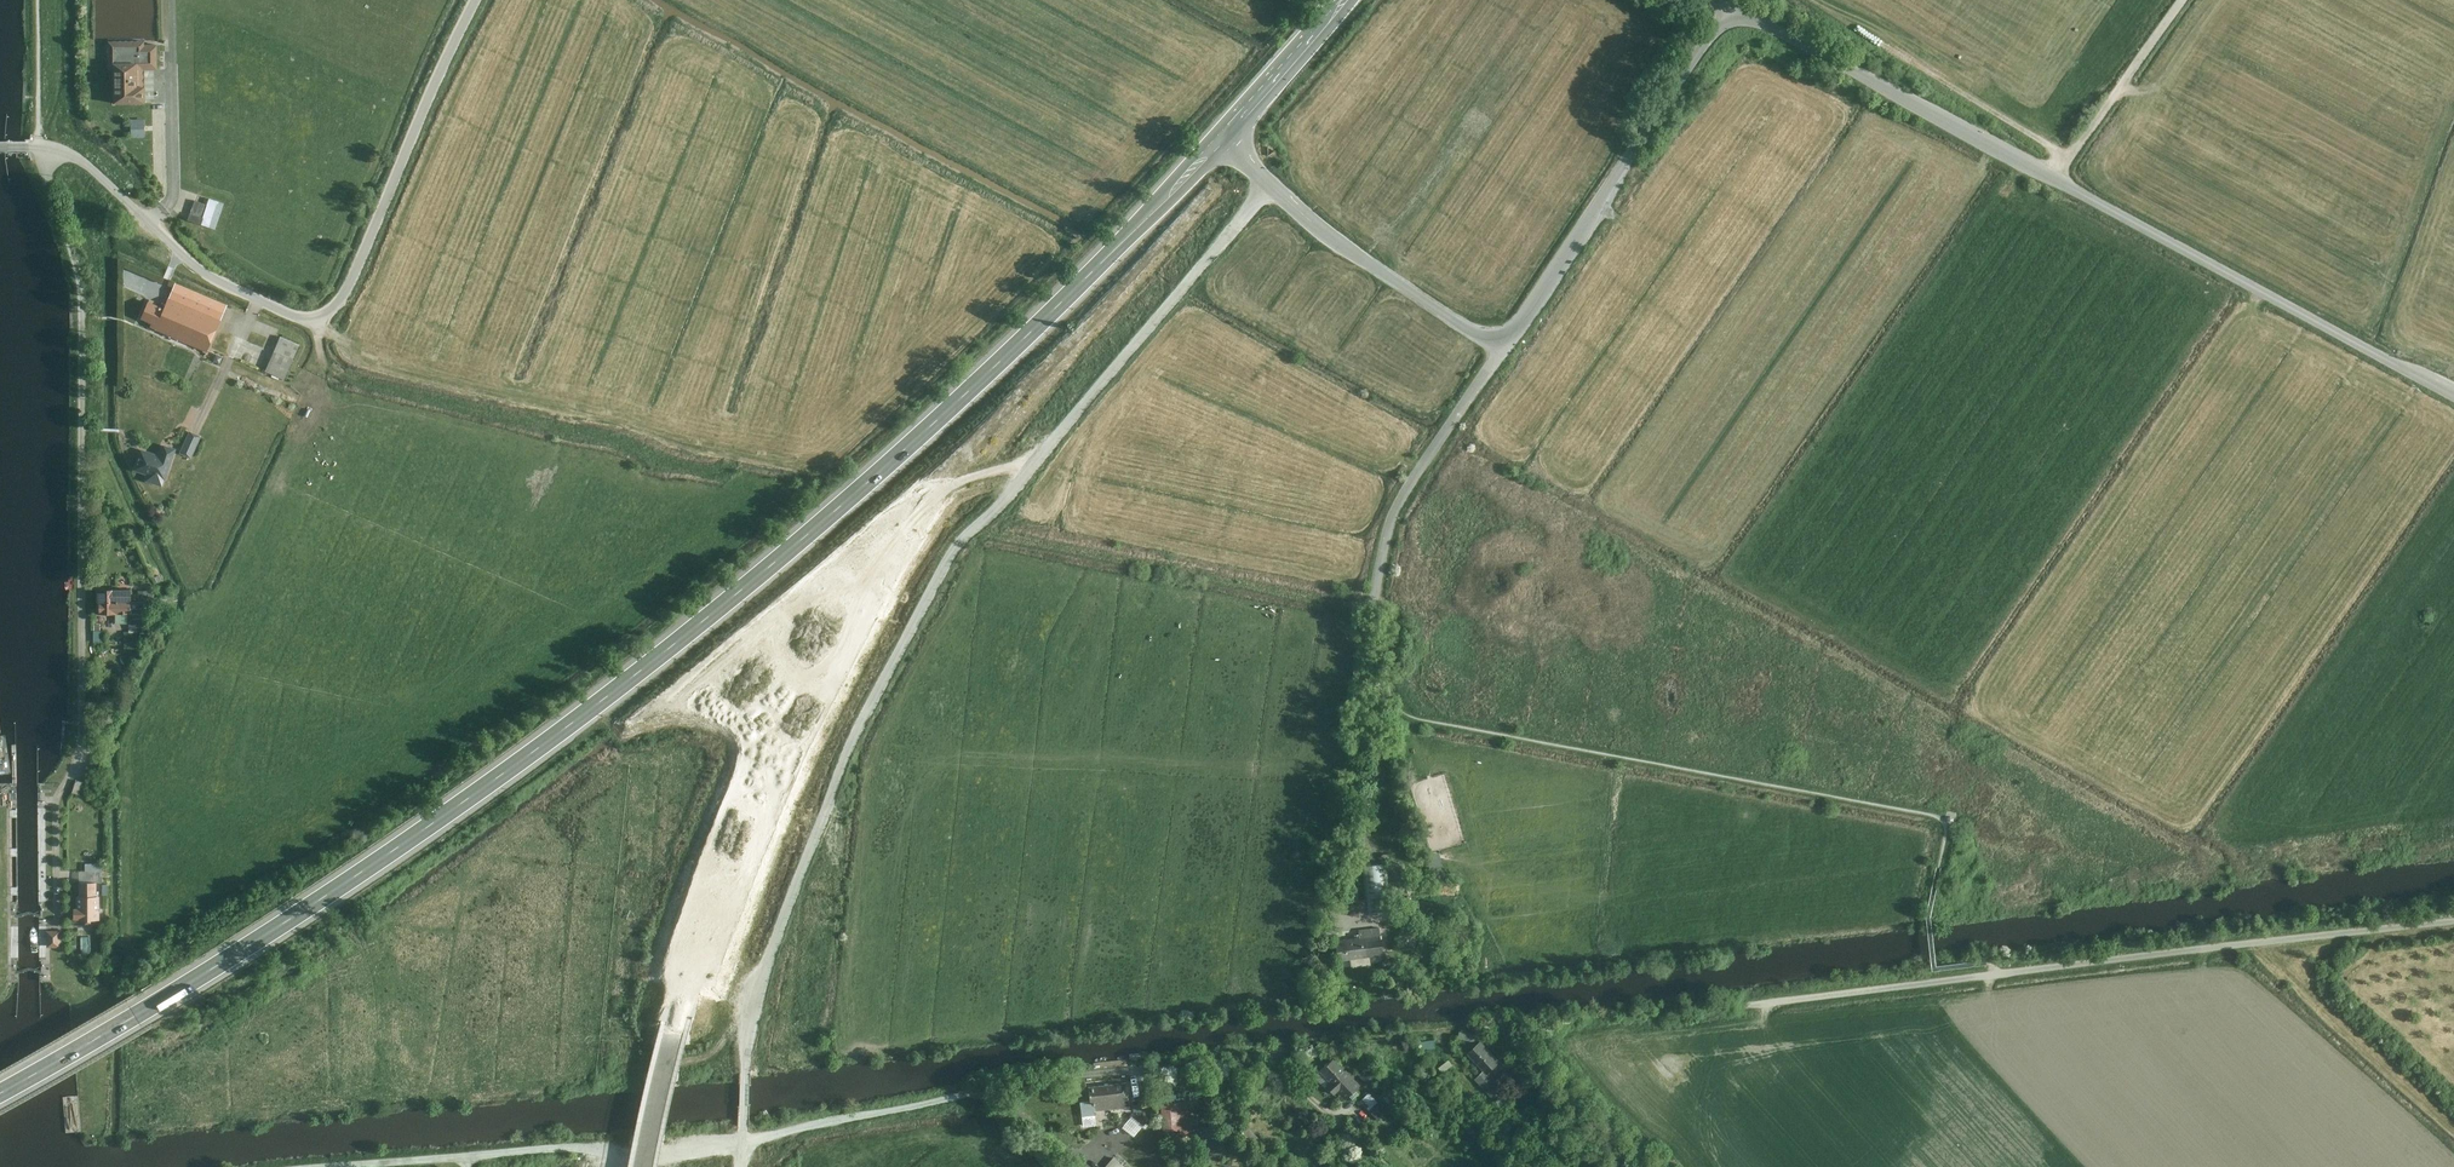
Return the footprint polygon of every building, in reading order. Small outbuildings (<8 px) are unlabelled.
[(145,40),(109,41),(109,56),(109,68),(114,68),(115,101),(146,102),(145,70),(159,69),(158,44),(145,43),(145,40)] [(130,120),(130,138),(145,137),(144,119),(130,120)] [(210,199),(201,225),(215,230),(224,204),(210,199)] [(169,310),(149,302),(141,318),(156,325),(154,330),(206,352),(202,360),(223,369),(229,356),(208,348),(226,308),(179,288),(169,310)] [(279,333),(263,375),(286,384),(303,343),(279,333)] [(204,438),(189,431),(179,452),(194,459),(204,438)] [(158,456),(140,450),(132,471),(148,477),(146,482),(163,489),(177,450),(162,444),(158,456)] [(132,589),(98,590),(99,614),(133,613),(133,602),(132,589)] [(157,590),(138,590),(138,602),(133,602),(133,613),(147,613),(147,603),(157,603),(157,590)] [(145,621),(131,621),(131,632),(125,632),(125,648),(139,648),(139,632),(145,632),(145,621)] [(1426,855),(1429,869),(1443,867),(1440,853),(1426,855)] [(86,879),(102,880),(102,863),(86,862),(86,879)] [(1391,914),(1385,864),(1363,866),(1369,916),(1391,914)] [(95,883),(78,883),(78,896),(74,896),(74,921),(101,921),(101,895),(95,895),(95,883)] [(61,950),(61,933),(48,933),(48,950),(61,950)] [(1341,939),(1344,967),(1384,962),(1381,934),(1341,939)] [(1460,1040),(1476,1040),(1476,1031),(1460,1031),(1460,1040)] [(1421,1040),(1422,1049),(1435,1047),(1434,1038),(1421,1040)] [(1484,1071),(1487,1074),(1490,1072),(1500,1063),(1481,1042),(1469,1054),(1484,1071)] [(1315,1078),(1341,1105),(1359,1088),(1333,1061),(1315,1078)] [(1368,1068),(1358,1075),(1366,1085),(1375,1078),(1368,1068)] [(1490,1072),(1487,1074),(1484,1071),(1475,1079),(1492,1097),(1503,1087),(1490,1072)] [(1158,1079),(1160,1092),(1193,1088),(1191,1075),(1158,1079)] [(1129,1085),(1091,1089),(1092,1101),(1094,1113),(1132,1108),(1129,1085)] [(1377,1103),(1368,1093),(1359,1102),(1368,1111),(1374,1106),(1377,1103)] [(1094,1113),(1092,1101),(1079,1103),(1081,1118),(1094,1116),(1094,1113)] [(1162,1133),(1179,1131),(1180,1134),(1184,1135),(1189,1134),(1191,1130),(1189,1101),(1160,1104),(1162,1133)] [(1374,1106),(1368,1111),(1377,1121),(1383,1115),(1374,1106)] [(1132,1113),(1125,1126),(1139,1133),(1146,1120),(1132,1113)] [(1094,1116),(1081,1118),(1082,1128),(1096,1127),(1094,1116)] [(1104,1166),(1124,1166),(1113,1157),(1104,1166)]
